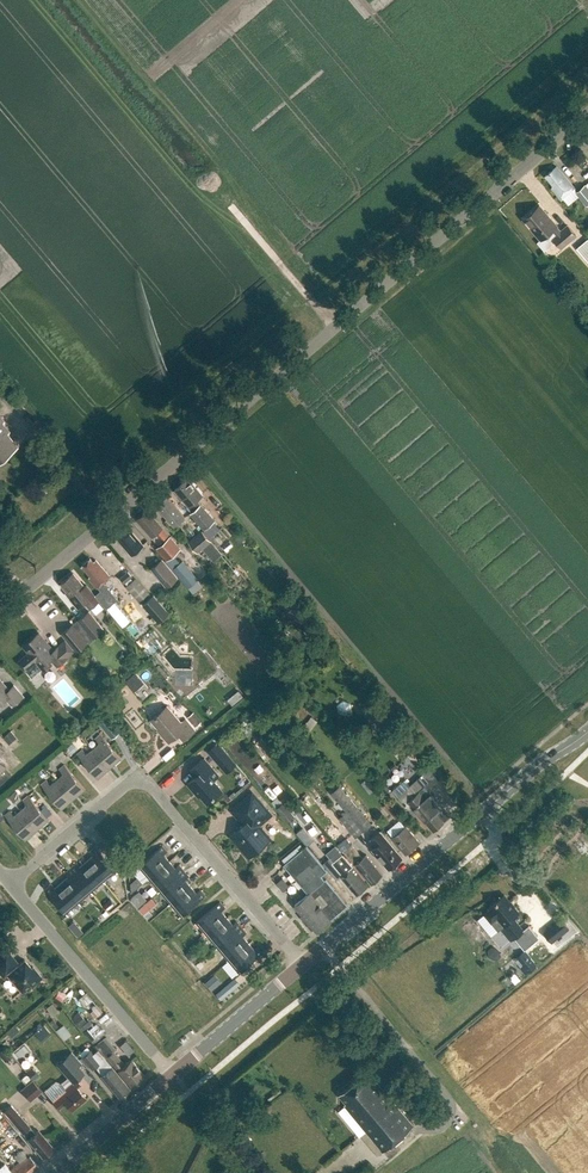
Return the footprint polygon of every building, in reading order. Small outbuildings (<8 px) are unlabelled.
[(546,175),(555,185),(553,187),(562,199),(576,187),(560,169),(558,171),(555,168),(546,175)] [(586,205),(587,204),(587,188),(584,184),(575,192),(586,205)] [(556,240),(562,247),(577,235),(568,225),(562,231),(558,226),(541,205),(524,219),(542,240),(539,242),(545,250),(556,240)] [(587,261),(587,240),(578,249),(587,261)] [(19,444),(9,432),(11,430),(4,422),(5,420),(0,414),(0,459),(19,444)] [(175,490),(189,506),(202,495),(188,479),(175,490)] [(167,497),(156,506),(174,527),(185,517),(167,497)] [(201,503),(190,513),(204,529),(215,519),(201,503)] [(152,538),(155,535),(163,544),(157,549),(166,560),(168,559),(178,550),(180,548),(171,537),(170,538),(163,529),(163,528),(148,510),(136,520),(152,538)] [(116,536),(131,555),(143,545),(127,526),(116,536)] [(200,530),(187,542),(196,553),(200,549),(212,562),(221,554),(200,530)] [(90,558),(82,565),(91,576),(88,578),(97,589),(99,588),(101,591),(95,596),(100,601),(106,608),(117,599),(106,587),(103,583),(110,577),(95,560),(93,562),(90,558)] [(184,558),(174,566),(189,584),(198,577),(185,561),(186,560),(184,558)] [(162,559),(151,569),(166,587),(178,577),(162,559)] [(120,576),(125,582),(133,574),(128,569),(120,576)] [(73,573),(61,583),(70,594),(68,596),(78,608),(84,603),(90,610),(100,601),(95,596),(92,592),(85,584),(84,586),(73,573)] [(124,587),(136,602),(147,593),(135,578),(124,587)] [(233,595),(226,601),(231,607),(238,600),(233,595)] [(155,596),(144,605),(159,623),(170,614),(155,596)] [(89,611),(78,620),(79,621),(92,638),(103,628),(89,611)] [(73,624),(62,633),(76,651),(92,638),(79,621),(74,625),(73,624)] [(25,670),(36,660),(41,666),(51,658),(57,666),(74,651),(65,640),(53,650),(39,633),(24,645),(29,652),(19,662),(25,670)] [(176,676),(176,686),(187,686),(187,676),(176,676)] [(6,698),(12,705),(23,696),(14,685),(9,690),(0,679),(0,703),(6,698)] [(186,719),(182,722),(167,705),(151,720),(162,733),(161,734),(168,742),(178,734),(183,740),(195,730),(186,719)] [(188,716),(196,725),(199,723),(191,713),(188,716)] [(103,715),(96,721),(111,739),(119,732),(103,715)] [(399,727),(389,736),(401,750),(411,741),(399,727)] [(11,730),(3,736),(9,743),(17,737),(11,730)] [(93,749),(109,768),(121,758),(101,734),(96,738),(100,743),(93,749)] [(73,741),(67,746),(72,752),(78,748),(73,741)] [(209,749),(227,771),(236,763),(217,742),(209,749)] [(77,754),(98,778),(109,768),(93,749),(87,754),(83,749),(77,754)] [(195,777),(187,783),(195,792),(197,791),(207,802),(222,790),(208,773),(214,769),(204,758),(190,770),(195,777)] [(57,779),(73,798),(85,789),(64,765),(59,769),(63,774),(57,779)] [(416,809),(434,830),(443,823),(442,822),(450,815),(428,789),(440,778),(430,765),(422,772),(423,773),(422,775),(423,776),(411,786),(411,785),(405,779),(393,789),(413,812),(416,809)] [(46,766),(39,772),(44,777),(50,772),(46,766)] [(41,784),(61,808),(73,798),(57,779),(50,785),(46,780),(41,784)] [(329,794),(361,832),(371,825),(338,786),(329,794)] [(15,791),(7,797),(12,803),(20,796),(15,791)] [(244,824),(232,835),(250,857),(255,853),(255,849),(255,848),(261,842),(262,843),(266,844),(270,840),(258,826),(271,815),(252,793),(232,810),(244,824)] [(21,810),(37,829),(49,819),(28,795),(23,800),(27,805),(21,810)] [(383,807),(394,820),(400,814),(389,801),(383,807)] [(282,802),(274,808),(287,822),(294,816),(282,802)] [(5,815),(25,839),(37,829),(21,810),(14,816),(10,811),(5,815)] [(405,826),(392,837),(406,854),(419,843),(405,826)] [(377,845),(372,849),(389,868),(391,867),(392,868),(399,862),(398,861),(403,857),(379,828),(369,836),(377,845)] [(368,857),(366,855),(364,856),(354,844),(345,851),(356,864),(371,882),(373,881),(374,882),(377,879),(377,877),(381,873),(371,861),(368,857)] [(87,861),(104,881),(117,871),(97,846),(90,852),(94,855),(87,861)] [(139,866),(150,879),(170,862),(164,855),(168,852),(162,846),(139,866)] [(343,855),(334,863),(344,874),(341,876),(357,895),(366,887),(364,885),(366,883),(353,867),(343,855)] [(329,857),(323,863),(336,879),(339,877),(341,875),(341,876),(342,876),(344,874),(334,863),(329,857)] [(286,859),(267,876),(276,887),(295,870),(286,859)] [(71,868),(91,892),(104,881),(87,861),(80,867),(77,863),(71,868)] [(150,879),(160,891),(184,871),(179,865),(175,868),(170,862),(150,879)] [(62,882),(79,903),(91,892),(71,868),(65,873),(68,877),(62,882)] [(324,869),(319,873),(325,880),(329,876),(324,869)] [(295,870),(276,887),(285,897),(304,881),(295,870)] [(160,891),(171,903),(191,887),(185,880),(189,877),(184,871),(160,891)] [(328,884),(319,892),(337,913),(351,901),(329,876),(325,880),(328,884)] [(137,877),(128,884),(130,895),(143,885),(137,877)] [(46,889),(66,914),(79,903),(62,882),(55,888),(52,884),(46,889)] [(171,903),(182,916),(205,896),(200,890),(196,893),(191,887),(171,903)] [(302,888),(297,892),(303,899),(307,895),(302,888)] [(307,895),(303,899),(306,903),(324,924),(337,913),(319,892),(311,899),(307,895)] [(500,927),(511,941),(515,937),(523,947),(526,945),(529,946),(535,941),(535,938),(538,935),(529,925),(523,930),(513,918),(519,913),(504,894),(489,906),(491,908),(485,913),(492,922),(498,917),(504,924),(500,927)] [(151,898),(140,908),(139,909),(144,914),(156,903),(151,898)] [(288,899),(283,903),(289,910),(294,906),(288,899)] [(196,923),(207,936),(227,918),(222,911),(225,908),(220,902),(196,923)] [(294,906),(289,910),(311,936),(325,924),(324,924),(306,903),(297,910),(294,906)] [(207,936),(218,948),(242,928),(237,922),(233,925),(227,918),(207,936)] [(544,932),(553,942),(570,928),(562,918),(544,932)] [(218,948),(228,961),(249,943),(243,937),(247,934),(242,928),(218,948)] [(228,961),(239,973),(263,953),(258,947),(254,950),(249,943),(228,961)] [(22,992),(30,984),(31,986),(42,977),(33,967),(32,968),(25,960),(18,965),(15,962),(17,961),(6,949),(0,954),(0,973),(4,978),(8,975),(22,992)] [(524,951),(519,954),(525,962),(520,966),(526,973),(536,965),(524,951)] [(216,995),(221,1001),(250,976),(244,970),(216,995)] [(205,982),(212,990),(219,984),(212,976),(205,982)] [(84,994),(89,1002),(96,998),(90,990),(84,994)] [(60,991),(57,996),(63,999),(65,994),(60,991)] [(101,1001),(93,1005),(98,1014),(106,1011),(101,1001)] [(107,1029),(100,1019),(94,1023),(87,1013),(81,1018),(94,1037),(107,1029)] [(67,1021),(59,1026),(68,1039),(76,1034),(67,1021)] [(44,1035),(52,1028),(46,1022),(39,1029),(44,1035)] [(108,1031),(98,1040),(107,1051),(118,1042),(108,1031)] [(90,1050),(82,1057),(92,1069),(96,1065),(104,1074),(101,1076),(119,1097),(129,1088),(104,1059),(100,1062),(90,1050)] [(106,1056),(131,1086),(144,1075),(131,1059),(124,1065),(112,1051),(106,1056)] [(66,1103),(71,1109),(85,1097),(77,1088),(81,1085),(77,1080),(84,1073),(69,1055),(60,1063),(75,1081),(52,1100),(59,1109),(66,1103)] [(405,1132),(411,1133),(411,1127),(414,1125),(385,1091),(368,1070),(339,1094),(346,1103),(344,1104),(355,1117),(383,1151),(405,1132)] [(48,1088),(56,1095),(66,1083),(58,1076),(48,1088)] [(23,1089),(33,1099),(45,1089),(35,1078),(23,1089)] [(404,1101),(419,1118),(429,1109),(415,1092),(404,1101)] [(43,1138),(44,1136),(38,1130),(35,1133),(11,1105),(4,1111),(36,1149),(37,1148),(43,1156),(52,1148),(43,1138)] [(462,1112),(469,1122),(473,1119),(467,1109),(462,1112)] [(22,1172),(30,1172),(39,1166),(30,1156),(27,1158),(22,1152),(16,1157),(17,1160),(19,1159),(20,1160),(15,1165),(22,1172)] [(15,1165),(9,1170),(4,1164),(0,1167),(0,1172),(22,1172),(15,1165)]
